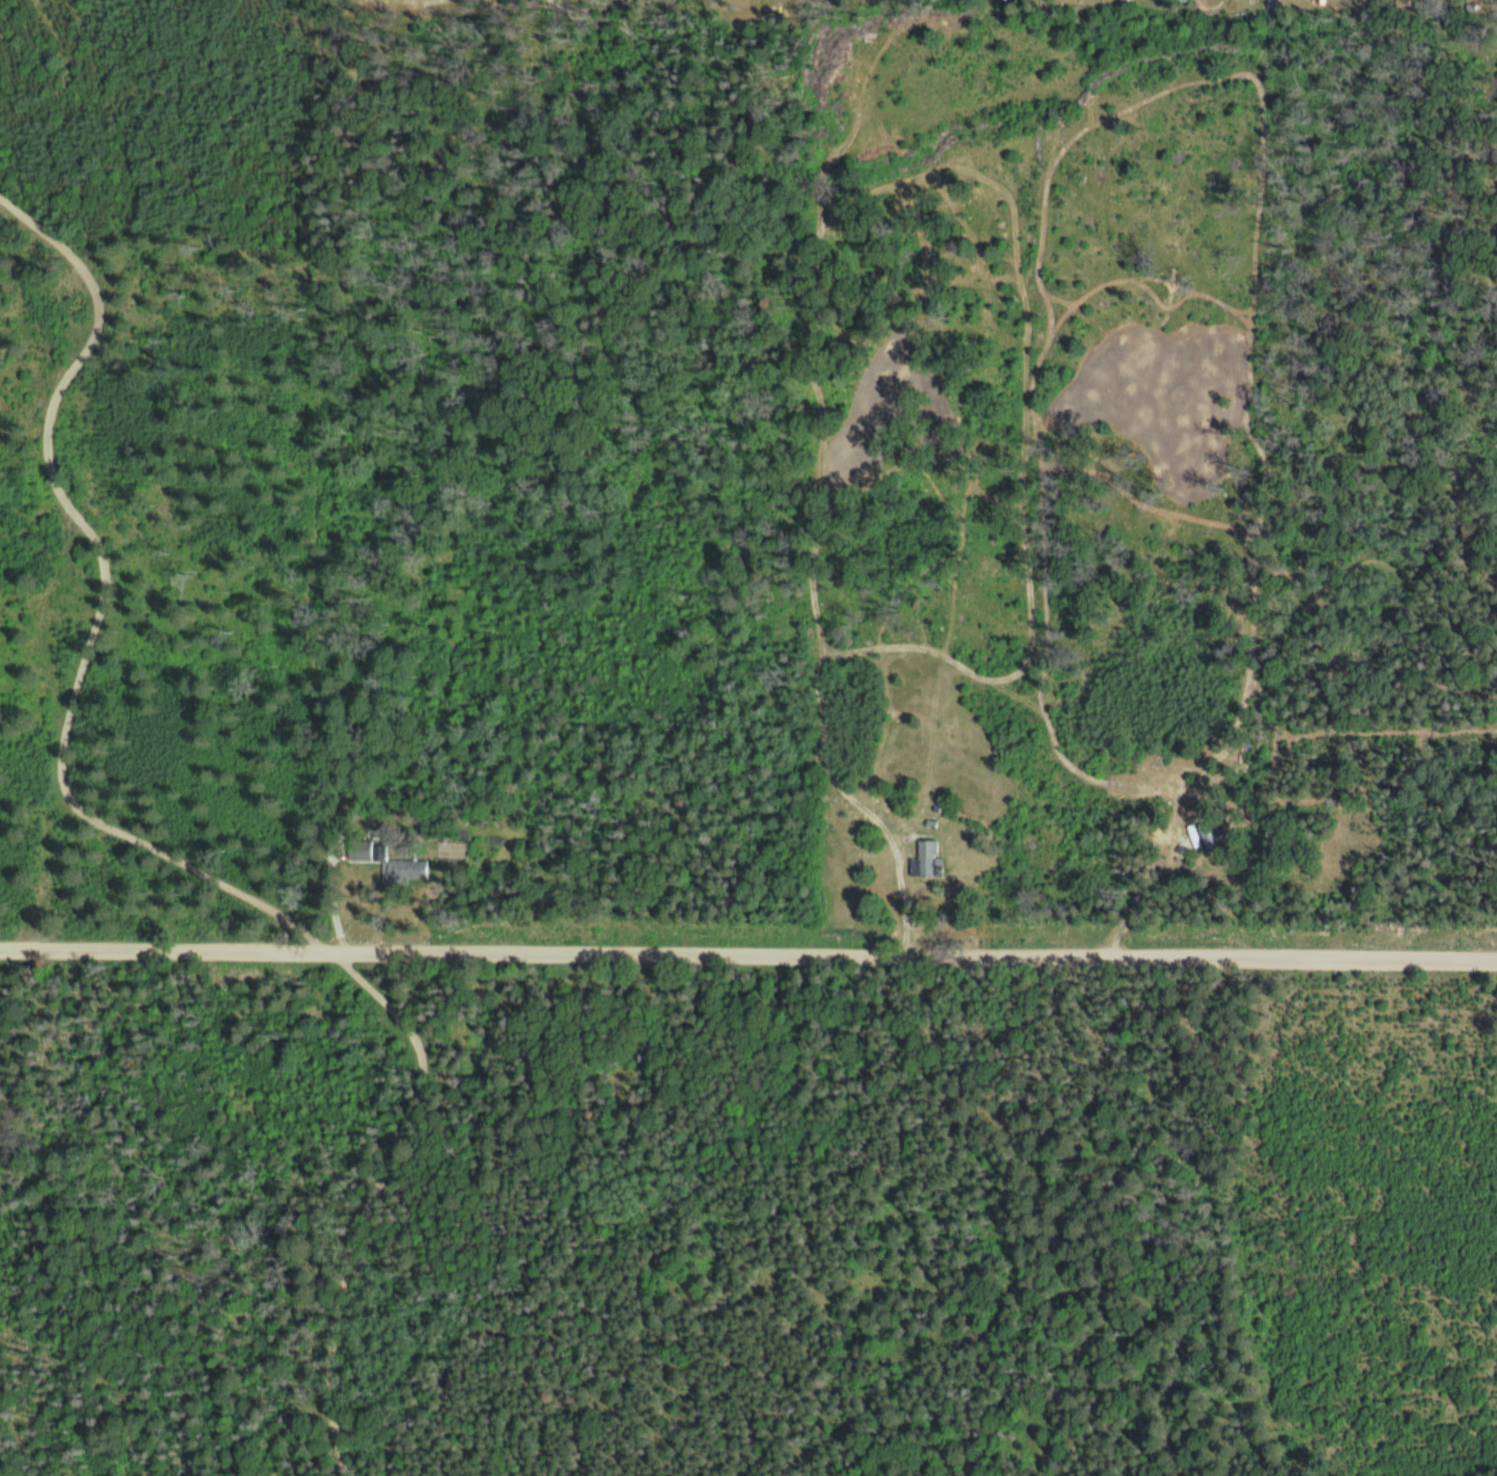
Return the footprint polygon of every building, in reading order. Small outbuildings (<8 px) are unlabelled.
[(1190,830),(1198,854),(1220,846),(1212,822),(1190,830)] [(908,858),(908,875),(941,875),(941,856),(934,856),(934,839),(916,839),(916,858),(908,858)] [(347,860),(370,860),(370,844),(347,844),(347,860)] [(381,859),(380,883),(424,884),(425,859),(381,859)]
